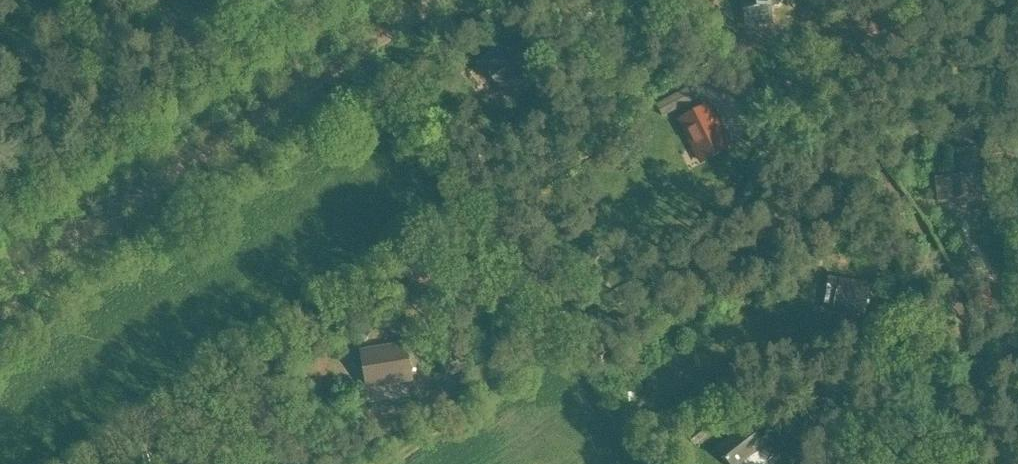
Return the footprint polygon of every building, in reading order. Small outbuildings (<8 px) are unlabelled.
[(745,11),(745,22),(772,19),(772,8),(775,7),(774,0),(741,0),(742,11),(745,11)] [(505,99),(536,74),(507,39),(477,63),(505,99)] [(654,105),(661,117),(692,101),(686,88),(654,105)] [(729,149),(708,105),(677,120),(698,164),(729,149)] [(957,151),(959,175),(949,176),(949,178),(937,180),(939,204),(951,203),(951,204),(958,208),(970,207),(976,201),(975,190),(980,190),(977,149),(957,151)] [(872,284),(841,279),(841,278),(830,276),(828,289),(838,291),(834,311),(866,317),(872,284)] [(414,382),(407,340),(359,348),(366,390),(414,382)] [(765,447),(767,445),(749,423),(725,443),(726,444),(719,449),(729,463),(743,463),(765,447)] [(701,427),(699,428),(696,424),(686,432),(690,436),(688,437),(695,447),(709,437),(701,427)]
